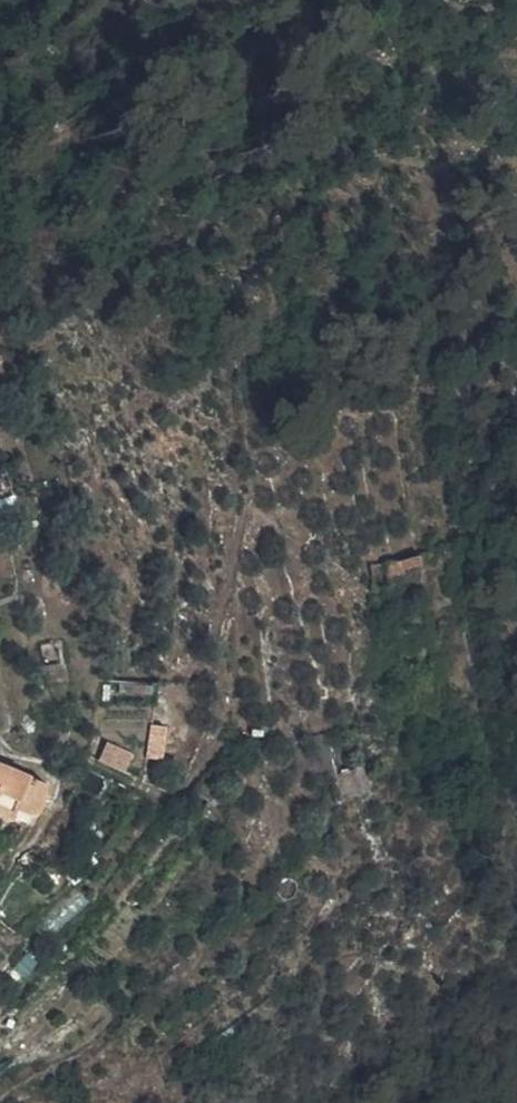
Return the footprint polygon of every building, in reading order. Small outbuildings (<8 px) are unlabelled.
[(40,786),(0,763),(0,812),(8,817),(17,801),(32,810),(40,786)]
